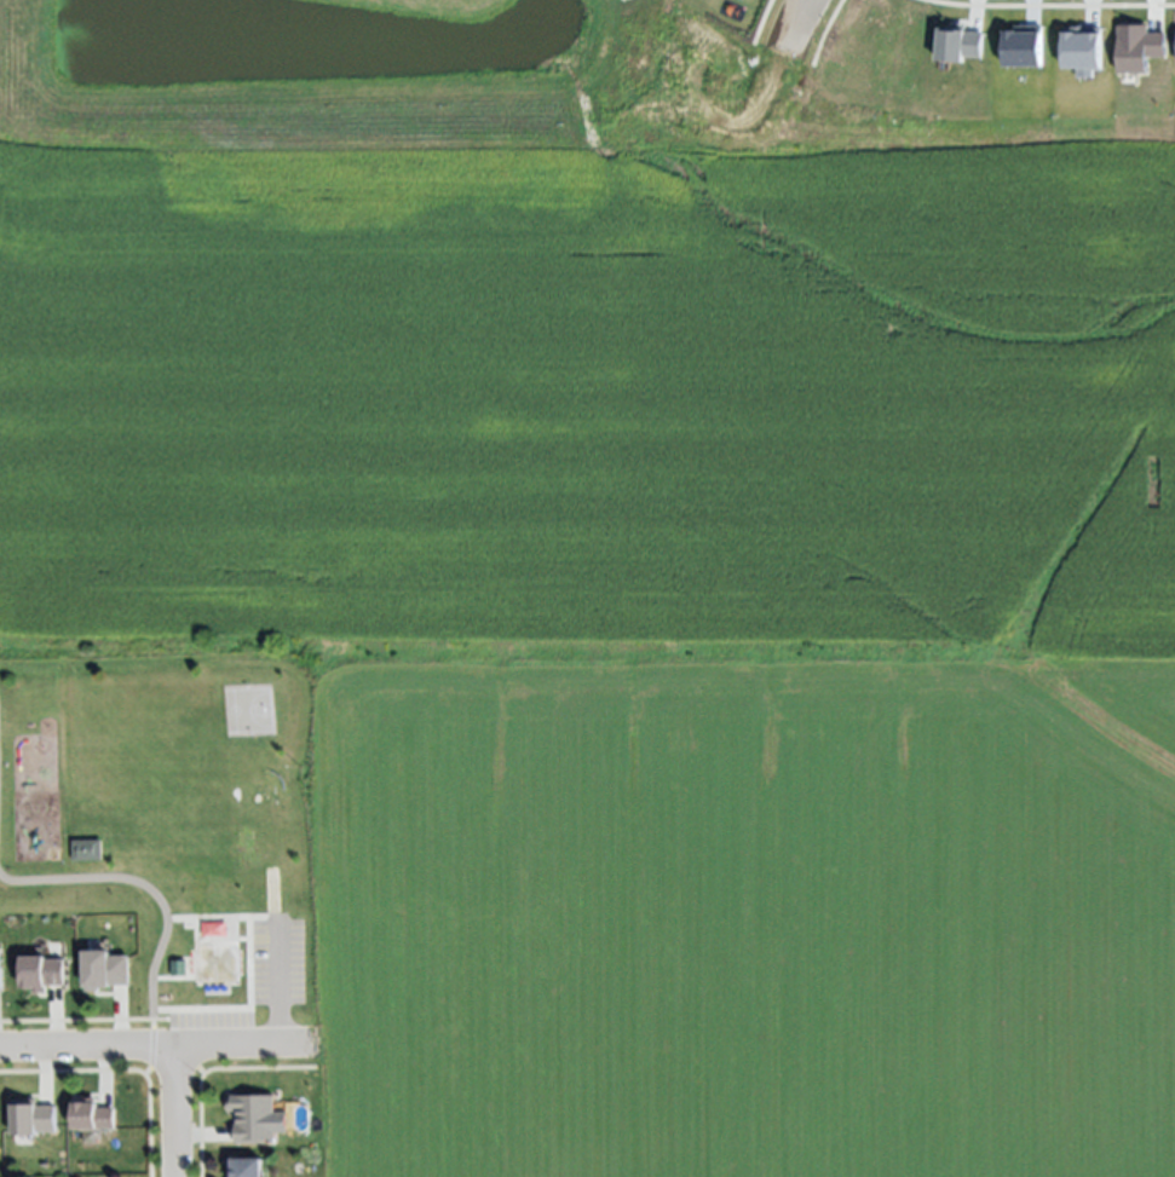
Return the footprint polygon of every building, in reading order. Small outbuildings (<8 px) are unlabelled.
[(77,980),(87,988),(99,988),(98,981),(129,981),(131,948),(106,951),(106,940),(77,942),(77,980)] [(18,980),(30,980),(33,990),(46,987),(47,979),(63,979),(63,953),(44,953),(36,948),(16,950),(18,980)] [(220,1090),(225,1107),(232,1141),(270,1141),(272,1090),(220,1090)] [(68,1123),(114,1123),(111,1101),(94,1102),(91,1094),(68,1094),(67,1108),(68,1123)] [(6,1126),(53,1126),(52,1100),(34,1101),(7,1097),(6,1126)] [(264,1156),(264,1176),(231,1176),(231,1156),(264,1156)]
